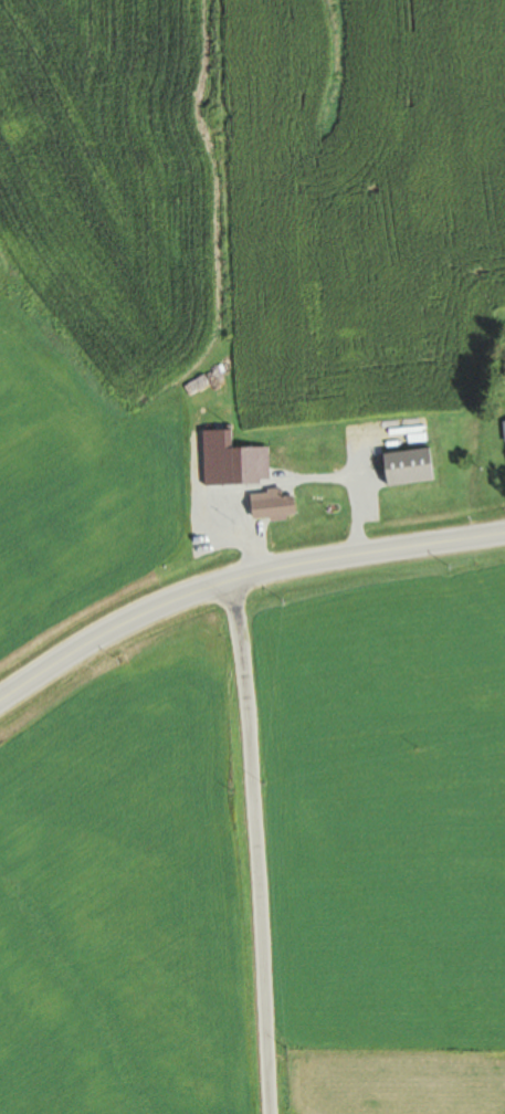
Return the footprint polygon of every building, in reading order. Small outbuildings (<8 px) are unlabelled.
[(260,485),(260,470),(271,470),(270,449),(231,449),(231,430),(200,431),(201,485),(260,485)] [(381,456),(383,485),(411,483),(411,479),(424,478),(422,453),(381,456)] [(249,518),(291,518),(291,495),(280,495),(280,491),(249,491),(249,518)]
